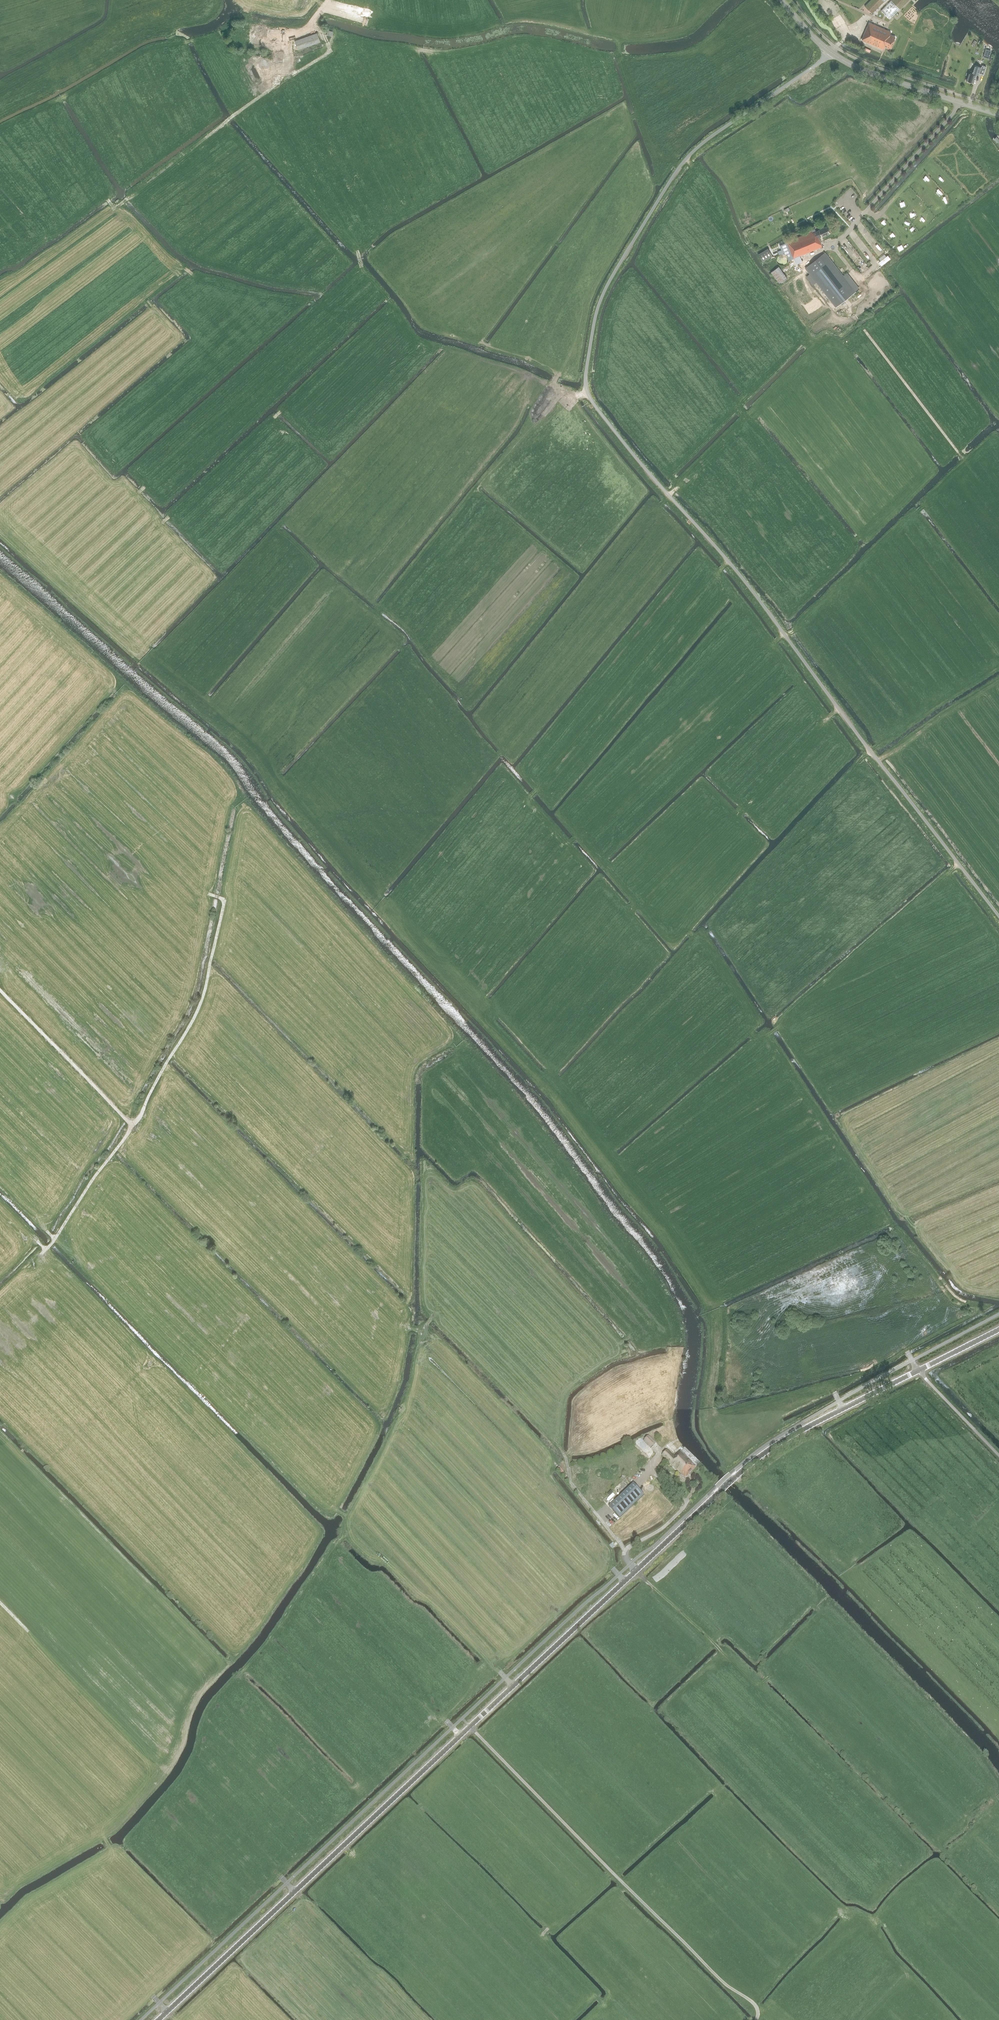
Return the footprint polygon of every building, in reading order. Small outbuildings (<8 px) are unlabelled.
[(865,6),(872,13),(884,1),(885,0),(871,0),(865,6)] [(881,11),(890,19),(898,10),(909,0),(891,0),(881,11)] [(892,36),(891,36),(891,35),(890,35),(891,32),(869,23),(862,40),(883,49),(884,46),(887,48),(889,49),(890,49),(895,38),(894,37),(894,36),(893,36),(892,36)] [(289,53),(290,46),(284,45),(285,35),(284,35),(284,31),(251,28),(250,43),(258,43),(257,45),(275,46),(274,63),(282,64),(283,53),(289,53)] [(298,50),(320,42),(317,33),(294,41),(298,50)] [(982,65),(981,67),(975,65),(974,66),(973,70),(973,72),(972,72),(972,73),(969,73),(966,81),(967,81),(969,82),(970,82),(973,83),(974,78),(975,78),(976,75),(979,75),(979,73),(984,75),(986,66),(982,65)] [(812,231),(787,242),(790,251),(794,259),(796,258),(800,256),(800,255),(803,254),(803,255),(822,247),(820,242),(821,242),(819,238),(822,236),(822,237),(830,233),(827,226),(819,230),(819,231),(816,232),(813,233),(812,231)] [(772,256),(769,250),(759,256),(762,262),(772,256)] [(825,253),(805,268),(810,274),(817,283),(836,307),(855,292),(855,291),(843,276),(831,261),(829,258),(825,253)] [(880,260),(883,264),(889,259),(886,255),(880,260)] [(780,284),(788,278),(779,266),(771,272),(780,284)] [(882,276),(878,271),(873,275),(877,280),(882,276)] [(887,283),(882,287),(886,292),(891,288),(887,283)] [(877,291),(872,295),(876,300),(881,296),(877,291)] [(867,299),(862,302),(866,308),(871,304),(867,299)] [(857,306),(852,310),(856,315),(861,312),(857,306)] [(847,314),(842,318),(846,323),(850,320),(847,314)] [(822,327),(819,322),(813,326),(817,331),(822,327)] [(836,322),(831,326),(835,331),(840,327),(836,322)] [(647,1437),(644,1441),(651,1448),(654,1444),(652,1442),(651,1443),(648,1441),(650,1440),(647,1437)] [(674,1457),(667,1450),(662,1455),(685,1478),(696,1467),(692,1463),(692,1462),(681,1451),(677,1455),(677,1454),(674,1457)] [(620,1518),(644,1495),(634,1484),(609,1507),(620,1518)]
